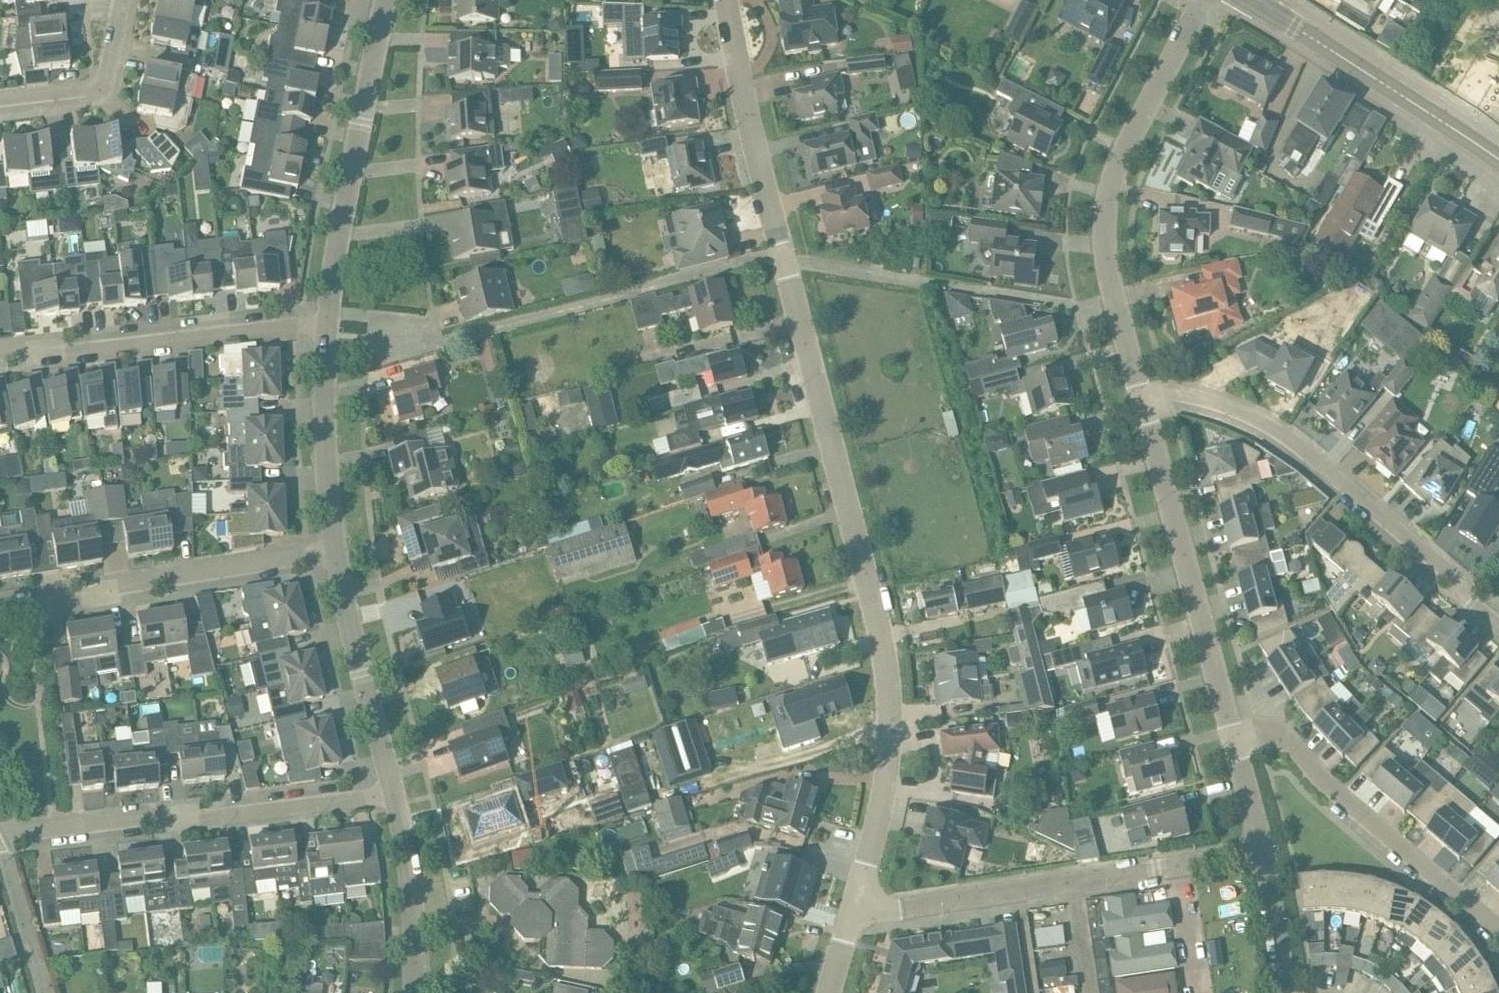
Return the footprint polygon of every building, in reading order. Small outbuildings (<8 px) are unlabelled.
[(39,3),(61,1),(61,0),(14,0),(15,5),(17,17),(40,15),(39,3)] [(181,3),(165,0),(159,0),(155,22),(190,29),(201,31),(206,6),(205,5),(206,0),(182,0),(181,3)] [(331,15),(325,13),(328,2),(319,0),(278,0),(275,14),(281,15),(279,26),(327,36),(331,15)] [(463,4),(461,4),(461,21),(497,21),(497,0),(463,0),(463,4)] [(783,16),(781,17),(786,52),(808,48),(809,53),(822,50),(821,46),(824,46),(821,28),(835,26),(832,8),(814,11),(812,0),(780,0),(783,16)] [(1059,20),(1104,43),(1126,0),(1070,0),(1059,20)] [(1342,5),(1336,14),(1365,32),(1371,22),(1381,5),(1385,0),(1334,0),(1342,5)] [(1421,0),(1416,0),(1411,7),(1421,13),(1426,3),(1421,0)] [(1036,7),(1025,1),(1015,20),(1006,37),(1017,43),(1036,7)] [(644,6),(622,6),(623,37),(646,36),(647,60),(659,59),(679,58),(678,33),(682,33),(682,20),(677,20),(677,19),(645,20),(644,6)] [(1487,20),(1487,21),(1488,22),(1488,23),(1488,24),(1488,25),(1489,25),(1489,26),(1490,27),(1491,27),(1491,28),(1492,28),(1492,29),(1493,29),(1494,29),(1495,29),(1496,29),(1497,29),(1498,29),(1498,12),(1497,12),(1496,12),(1495,12),(1494,12),(1493,12),(1492,13),(1491,13),(1491,14),(1490,14),(1490,15),(1489,15),(1489,16),(1488,16),(1488,17),(1488,18),(1488,19),(1487,19),(1487,20)] [(66,47),(66,45),(68,44),(65,33),(64,23),(42,26),(40,15),(17,17),(18,29),(16,52),(31,51),(66,47)] [(551,32),(564,32),(564,19),(557,19),(551,24),(551,32)] [(201,31),(190,29),(155,22),(150,45),(172,49),(170,60),(193,65),(196,53),(197,53),(201,31)] [(317,56),(323,57),(327,36),(279,26),(276,38),(270,36),(266,58),(315,68),(317,56)] [(450,47),(450,63),(456,63),(455,80),(483,80),(483,79),(495,79),(496,68),(507,68),(511,64),(512,51),(508,47),(497,47),(497,33),(469,33),(469,47),(450,47)] [(892,53),(912,51),(910,34),(890,37),(892,53)] [(1119,49),(1108,44),(1098,63),(1089,80),(1100,86),(1119,49)] [(23,80),(24,80),(25,87),(48,84),(47,73),(69,70),(66,47),(31,51),(16,52),(23,80)] [(1282,75),(1237,50),(1219,83),(1265,107),(1282,75)] [(910,54),(893,58),(896,69),(912,65),(910,54)] [(886,71),(885,56),(847,61),(848,75),(886,71)] [(314,101),(318,80),(312,79),(315,68),(266,58),(262,80),(268,81),(266,92),(314,101)] [(193,65),(170,60),(168,71),(146,67),(141,90),(192,100),(197,77),(191,76),(193,65)] [(564,82),(564,61),(553,61),(554,82),(564,82)] [(226,83),(238,86),(239,79),(235,72),(228,71),(226,83)] [(642,90),(641,72),(599,74),(600,92),(642,90)] [(845,95),(840,75),(815,81),(818,91),(794,97),(801,122),(839,113),(835,98),(845,95)] [(1059,147),(1061,142),(1060,136),(1058,135),(1063,126),(1051,119),(1057,107),(1005,80),(998,94),(1014,102),(1009,111),(1011,117),(1019,121),(1008,141),(1026,150),(1027,147),(1047,157),(1051,148),(1054,149),(1059,147)] [(693,95),(691,81),(652,87),(659,129),(700,123),(696,94),(693,95)] [(1346,156),(1353,159),(1362,164),(1377,138),(1362,130),(1371,114),(1353,103),(1354,101),(1323,82),(1297,123),(1301,125),(1288,147),(1290,148),(1285,155),(1288,157),(1280,166),(1294,179),(1305,167),(1301,165),(1306,158),(1307,159),(1320,137),(1329,142),(1340,123),(1359,134),(1346,156)] [(235,86),(225,85),(223,96),(233,98),(235,86)] [(532,88),(519,89),(520,103),(533,102),(532,88)] [(192,100),(141,90),(141,92),(139,91),(138,104),(137,113),(158,117),(156,129),(180,133),(180,131),(187,127),(192,100)] [(495,137),(491,91),(452,94),(453,109),(446,109),(446,115),(452,115),(453,119),(452,119),(453,140),(495,137)] [(304,122),(310,123),(314,101),(266,92),(263,103),(257,102),(253,124),(302,134),(304,122)] [(879,131),(875,115),(850,121),(853,135),(806,146),(814,175),(856,165),(852,148),(872,143),(869,133),(879,131)] [(1262,116),(1249,145),(1254,148),(1266,154),(1279,123),(1262,116)] [(1254,148),(1249,145),(1201,120),(1190,140),(1191,142),(1191,143),(1192,145),(1194,146),(1177,178),(1193,186),(1195,182),(1209,190),(1221,167),(1239,176),(1254,148)] [(301,168),(305,146),(299,145),(302,134),(253,124),(249,146),(255,147),(253,158),(301,168)] [(171,170),(147,143),(119,147),(117,130),(94,133),(98,168),(101,168),(100,169),(128,181),(131,175),(134,174),(133,170),(131,153),(136,152),(150,166),(151,172),(171,170)] [(73,157),(62,159),(64,182),(65,182),(65,190),(100,186),(98,168),(94,133),(70,135),(73,157)] [(165,138),(159,138),(156,135),(147,143),(171,170),(181,155),(165,138)] [(62,159),(50,160),(48,138),(25,141),(29,176),(31,196),(40,193),(65,190),(64,182),(62,159)] [(574,139),(576,150),(588,149),(587,142),(580,139),(574,139)] [(639,143),(639,144),(642,158),(657,155),(659,164),(670,161),(676,189),(701,184),(702,188),(715,185),(711,168),(707,169),(702,144),(669,151),(666,139),(639,143)] [(215,140),(206,147),(206,149),(217,151),(219,142),(215,140)] [(572,158),(564,140),(548,148),(557,165),(572,158)] [(29,176),(25,141),(1,143),(4,165),(0,166),(0,190),(8,189),(7,179),(29,176)] [(519,151),(518,144),(452,153),(455,173),(447,174),(450,199),(492,194),(488,162),(504,160),(503,153),(519,151)] [(923,147),(911,145),(909,157),(922,159),(923,147)] [(206,147),(194,158),(197,191),(210,190),(206,147)] [(217,151),(206,149),(207,159),(212,158),(216,156),(217,151)] [(1033,164),(1000,153),(992,211),(1039,218),(1041,205),(1043,205),(1044,192),(1038,191),(1039,185),(1043,185),(1044,179),(1032,177),(1033,164)] [(1353,159),(1346,156),(1344,154),(1333,174),(1329,172),(1313,200),(1324,206),(1336,185),(1353,159)] [(291,188),(297,189),(301,168),(253,158),(250,169),(244,168),(240,190),(289,200),(291,188)] [(1353,159),(1336,185),(1346,191),(1316,245),(1337,257),(1343,261),(1365,223),(1379,231),(1392,207),(1379,199),(1383,191),(1356,175),(1357,175),(1356,174),(1362,164),(1353,159)] [(902,183),(898,167),(868,175),(872,191),(902,183)] [(176,185),(166,185),(166,196),(177,195),(176,185)] [(588,241),(578,189),(554,193),(565,246),(588,241)] [(599,189),(581,193),(586,213),(603,209),(599,189)] [(857,202),(854,190),(823,198),(828,218),(824,219),(829,239),(870,229),(863,200),(857,202)] [(259,197),(248,198),(249,209),(260,207),(259,197)] [(1457,213),(1433,199),(1411,236),(1453,260),(1476,220),(1459,210),(1457,213)] [(1307,206),(1310,215),(1316,218),(1322,207),(1310,200),(1307,206)] [(728,237),(720,206),(694,213),(693,210),(674,216),(679,235),(682,234),(686,250),(674,253),(678,271),(729,257),(723,238),(728,237)] [(915,223),(924,223),(924,206),(915,206),(915,223)] [(1311,228),(1234,209),(1230,227),(1269,236),(1269,237),(1285,241),(1284,247),(1285,252),(1299,249),(1311,228)] [(127,223),(126,212),(114,213),(115,224),(127,223)] [(941,214),(926,212),(928,228),(940,229),(941,214)] [(1180,256),(1195,256),(1196,235),(1210,236),(1210,217),(1196,217),(1196,212),(1160,212),(1159,256),(1162,256),(1165,260),(1176,260),(1180,256)] [(495,221),(494,216),(449,224),(456,260),(501,251),(497,233),(511,230),(509,219),(495,221)] [(79,217),(70,218),(72,233),(81,232),(79,217)] [(1008,224),(974,219),(971,242),(981,243),(979,254),(980,256),(987,265),(988,266),(993,267),(992,278),(1015,281),(1015,284),(1037,287),(1041,265),(1035,265),(1037,246),(1005,242),(1008,224)] [(34,222),(26,223),(28,239),(48,237),(46,221),(34,222)] [(1,226),(2,237),(7,237),(11,231),(10,225),(1,226)] [(191,300),(212,297),(212,291),(223,290),(218,241),(197,243),(195,225),(182,226),(185,251),(191,300)] [(257,292),(279,289),(278,284),(291,282),(287,254),(289,254),(292,238),(286,239),(285,233),(262,235),(263,241),(252,243),(257,292)] [(236,295),(244,294),(257,292),(252,243),(240,244),(240,238),(218,241),(223,290),(235,289),(236,295)] [(588,241),(592,260),(605,258),(601,238),(588,241)] [(1316,245),(1312,252),(1332,264),(1337,257),(1316,245)] [(169,302),(177,301),(191,300),(185,251),(173,252),(173,246),(151,249),(156,298),(168,296),(169,302)] [(1497,247),(1482,271),(1471,264),(1452,295),(1473,307),(1481,294),(1498,303),(1498,301),(1498,248),(1497,247)] [(124,308),(145,305),(145,299),(156,298),(151,249),(129,251),(130,257),(118,258),(124,308)] [(102,310),(110,309),(124,308),(118,258),(107,260),(106,254),(84,256),(90,306),(102,304),(102,310)] [(57,315),(79,313),(78,307),(90,306),(84,256),(62,259),(63,265),(51,266),(57,315)] [(1241,278),(1236,261),(1202,267),(1207,285),(1194,289),(1194,287),(1173,292),(1176,302),(1172,303),(1180,334),(1215,325),(1221,335),(1243,323),(1239,316),(1233,295),(1240,294),(1236,280),(1241,278)] [(36,318),(44,317),(57,315),(51,266),(40,268),(39,262),(17,264),(22,313),(35,312),(36,318)] [(1323,270),(1322,275),(1324,279),(1329,280),(1333,278),(1335,273),(1332,268),(1327,267),(1323,270)] [(514,311),(504,273),(457,285),(466,323),(514,311)] [(597,291),(594,275),(562,282),(566,298),(597,291)] [(1426,329),(1452,285),(1435,275),(1409,318),(1421,327),(1426,329)] [(1375,277),(1369,288),(1379,294),(1383,288),(1382,282),(1375,277)] [(734,326),(723,286),(692,294),(692,295),(674,300),(673,295),(657,299),(656,295),(631,302),(639,332),(664,325),(662,317),(696,308),(703,334),(734,326)] [(1346,289),(1341,288),(1335,293),(1334,297),(1336,301),(1341,301),(1348,297),(1349,293),(1346,289)] [(968,297),(946,294),(953,319),(972,313),(968,297)] [(1024,306),(989,301),(995,323),(1000,322),(1004,336),(1003,336),(1007,353),(1009,352),(1011,359),(1048,349),(1047,346),(1057,343),(1056,339),(1057,339),(1053,323),(1034,328),(1032,321),(1029,322),(1024,306)] [(1324,403),(1316,411),(1335,427),(1341,433),(1344,435),(1345,434),(1347,431),(1360,416),(1376,398),(1375,397),(1384,387),(1395,397),(1417,372),(1415,370),(1435,347),(1388,308),(1382,303),(1361,326),(1368,332),(1404,362),(1388,380),(1380,373),(1366,390),(1348,374),(1340,383),(1335,389),(1333,387),(1321,401),(1324,403)] [(0,322),(0,335),(12,334),(10,320),(0,322)] [(1275,389),(1284,394),(1285,392),(1294,396),(1312,363),(1285,349),(1282,356),(1256,342),(1236,352),(1247,372),(1259,366),(1273,373),(1268,382),(1276,387),(1275,389)] [(224,371),(225,379),(278,377),(277,355),(249,356),(248,345),(224,348),(224,357),(220,357),(220,371),(224,371)] [(1462,351),(1456,361),(1469,376),(1478,361),(1462,351)] [(729,356),(727,352),(708,357),(675,365),(675,363),(656,367),(661,388),(713,373),(716,385),(728,383),(747,377),(740,352),(729,356)] [(441,389),(435,365),(412,372),(415,383),(393,389),(401,423),(424,417),(422,409),(433,406),(430,392),(441,389)] [(202,380),(202,367),(189,367),(190,380),(202,380)] [(1017,370),(981,380),(985,397),(1009,390),(1011,399),(1028,394),(1034,416),(1075,405),(1069,382),(1065,383),(1061,372),(1020,383),(1017,370)] [(174,380),(173,372),(153,373),(154,393),(155,412),(175,411),(175,405),(186,404),(186,400),(185,380),(174,380)] [(137,384),(137,375),(116,377),(118,397),(120,417),(140,415),(140,408),(151,407),(149,383),(137,384)] [(218,413),(226,413),(251,412),(251,401),(279,399),(278,377),(225,379),(225,387),(221,387),(221,400),(217,401),(218,413)] [(100,379),(80,382),(84,421),(104,419),(105,429),(117,428),(115,406),(112,386),(101,388),(100,379)] [(612,382),(588,388),(600,430),(623,424),(612,382)] [(65,392),(64,383),(43,387),(49,426),(70,423),(69,416),(80,414),(76,390),(65,392)] [(7,392),(14,431),(35,427),(35,430),(46,428),(40,394),(29,396),(27,388),(7,392)] [(581,390),(559,395),(561,406),(583,401),(581,390)] [(684,392),(670,395),(673,409),(687,405),(684,392)] [(728,424),(729,428),(739,425),(759,419),(752,394),(739,397),(738,394),(719,399),(696,405),(685,408),(691,430),(697,428),(698,432),(728,424)] [(1492,409),(1480,395),(1471,406),(1483,419),(1492,409)] [(8,418),(3,398),(0,399),(0,436),(12,434),(10,427),(8,418)] [(1414,418),(1393,400),(1366,431),(1377,440),(1366,453),(1395,478),(1424,444),(1405,429),(1414,418)] [(533,405),(521,408),(527,432),(538,429),(533,405)] [(227,438),(227,447),(280,445),(280,423),(251,424),(251,412),(226,413),(227,426),(229,426),(230,438),(227,438)] [(1072,433),(1069,418),(1025,430),(1034,464),(1050,460),(1052,468),(1089,458),(1084,439),(1078,441),(1076,432),(1072,433)] [(190,434),(190,420),(180,420),(180,434),(190,434)] [(1485,425),(1485,429),(1487,432),(1490,434),(1493,434),(1497,432),(1498,429),(1498,426),(1497,423),(1494,421),(1490,421),(1487,422),(1485,425)] [(698,432),(697,428),(691,430),(666,437),(671,456),(702,447),(698,432)] [(433,455),(426,432),(393,441),(396,452),(392,454),(398,478),(408,475),(415,500),(434,494),(458,488),(448,451),(433,455)] [(721,465),(723,472),(769,458),(761,432),(717,445),(716,444),(653,462),(659,483),(721,465)] [(986,441),(990,454),(998,452),(993,439),(986,441)] [(1460,457),(1441,441),(1403,485),(1425,503),(1426,503),(1425,502),(1432,496),(1444,504),(1454,487),(1461,477),(1451,470),(1459,458),(1460,457)] [(191,443),(179,443),(179,457),(191,456),(191,443)] [(124,465),(122,445),(112,446),(114,466),(124,465)] [(280,445),(227,447),(228,455),(224,455),(224,469),(228,469),(229,481),(254,480),(253,468),(281,467),(280,445)] [(1219,494),(1261,483),(1256,464),(1261,456),(1246,447),(1245,447),(1245,446),(1244,446),(1243,446),(1242,446),(1241,446),(1240,446),(1239,446),(1238,446),(1238,447),(1237,447),(1237,448),(1234,451),(1234,456),(1231,457),(1230,453),(1206,460),(1213,484),(1216,483),(1219,494)] [(156,447),(146,448),(147,460),(156,459),(156,447)] [(1492,447),(1464,491),(1465,492),(1466,491),(1466,492),(1469,494),(1480,500),(1465,524),(1459,532),(1480,546),(1484,548),(1494,533),(1497,534),(1498,535),(1497,536),(1498,537),(1498,536),(1498,510),(1487,502),(1498,484),(1498,451),(1492,447)] [(18,456),(0,460),(0,482),(23,477),(18,456)] [(56,471),(54,459),(43,460),(45,477),(50,476),(57,475),(56,471)] [(90,470),(89,459),(76,461),(77,472),(90,470)] [(528,476),(524,462),(512,465),(516,479),(528,476)] [(134,464),(124,466),(125,476),(135,474),(134,464)] [(1282,464),(1277,471),(1279,479),(1297,474),(1282,464)] [(200,468),(192,469),(192,482),(206,482),(206,474),(200,468)] [(1067,477),(1027,487),(1033,510),(1059,502),(1065,524),(1085,519),(1104,513),(1098,491),(1092,493),(1087,471),(1067,477)] [(680,486),(685,503),(725,489),(716,491),(711,476),(680,486)] [(45,491),(43,478),(30,480),(32,493),(45,491)] [(28,480),(15,482),(16,491),(22,494),(30,493),(28,480)] [(254,480),(229,481),(229,494),(248,493),(248,500),(240,506),(230,506),(230,515),(283,513),(282,491),(254,492),(254,480)] [(753,518),(756,529),(757,534),(787,526),(780,499),(767,502),(764,491),(749,495),(745,482),(725,489),(685,503),(705,496),(713,520),(746,510),(749,519),(753,518)] [(1253,523),(1272,518),(1269,506),(1258,509),(1252,486),(1262,484),(1262,483),(1261,483),(1219,494),(1219,495),(1223,509),(1219,509),(1225,530),(1253,523)] [(118,487),(103,490),(109,522),(123,520),(118,487)] [(89,516),(72,519),(80,566),(102,563),(96,525),(109,522),(103,490),(85,493),(89,516)] [(1019,490),(1006,493),(1009,504),(1022,500),(1019,490)] [(1326,498),(1315,490),(1291,497),(1295,511),(1307,508),(1324,503),(1323,499),(1326,498)] [(179,522),(192,519),(191,494),(174,497),(179,522)] [(145,521),(150,555),(173,551),(165,505),(143,509),(145,521)] [(416,513),(397,518),(410,561),(429,556),(431,562),(443,559),(445,566),(440,567),(441,568),(458,563),(462,577),(481,571),(491,568),(483,540),(475,516),(460,520),(446,525),(440,506),(416,513)] [(35,517),(34,510),(20,512),(22,524),(1,528),(3,544),(9,578),(31,574),(27,546),(40,544),(38,534),(35,517)] [(284,535),(283,513),(230,515),(231,523),(226,523),(226,539),(231,538),(232,554),(256,550),(256,536),(284,535)] [(38,534),(40,544),(53,542),(57,570),(80,566),(72,519),(51,523),(50,515),(35,517),(38,534)] [(587,525),(591,535),(612,528),(609,518),(587,525)] [(1238,564),(1270,555),(1269,551),(1264,532),(1275,529),(1272,518),(1253,523),(1225,530),(1231,551),(1234,550),(1238,564)] [(1337,617),(1378,568),(1365,557),(1365,553),(1364,549),(1361,547),(1358,544),(1354,544),(1350,544),(1321,520),(1306,537),(1310,553),(1314,548),(1345,574),(1325,597),(1337,617)] [(128,558),(150,555),(145,521),(122,524),(128,558)] [(634,555),(624,524),(612,528),(591,535),(589,535),(550,548),(559,578),(634,555)] [(1,527),(0,527),(0,579),(9,578),(3,544),(1,528),(1,527)] [(1299,535),(1288,538),(1291,549),(1302,546),(1299,535)] [(743,537),(725,544),(730,558),(748,552),(743,537)] [(1017,559),(1027,557),(1031,572),(1040,570),(1038,561),(1061,555),(1057,537),(1015,549),(1017,559)] [(540,541),(538,545),(540,551),(549,548),(547,539),(540,541)] [(1119,568),(1111,539),(1095,543),(1095,541),(1096,540),(1096,539),(1067,547),(1076,579),(1119,568)] [(765,560),(762,547),(758,548),(748,552),(730,558),(711,565),(716,585),(763,573),(766,584),(770,582),(774,598),(785,596),(804,591),(797,564),(784,567),(781,555),(765,560)] [(1270,555),(1238,564),(1241,578),(1238,579),(1244,599),(1247,599),(1272,592),(1269,581),(1277,579),(1276,577),(1289,573),(1283,552),(1270,555)] [(1378,568),(1337,617),(1357,595),(1372,608),(1367,615),(1378,624),(1388,612),(1407,589),(1391,575),(1389,577),(1378,568)] [(1040,607),(1031,572),(923,596),(928,620),(1007,603),(1009,614),(1040,607)] [(1107,595),(1104,582),(1039,600),(1043,614),(1071,618),(1072,614),(1086,610),(1093,632),(1133,621),(1128,601),(1122,602),(1119,592),(1107,595)] [(250,624),(301,611),(296,590),(269,596),(266,585),(241,589),(244,602),(241,606),(243,615),(248,618),(250,624)] [(1272,592),(1247,599),(1244,599),(1249,620),(1253,619),(1258,639),(1276,631),(1289,625),(1282,601),(1285,600),(1282,589),(1272,592)] [(1407,589),(1388,612),(1397,619),(1392,625),(1411,640),(1433,615),(1422,605),(1424,603),(1407,589)] [(420,629),(417,630),(421,642),(424,641),(428,654),(470,640),(461,612),(459,613),(454,597),(423,607),(428,623),(419,626),(420,629)] [(1033,624),(1042,613),(1040,607),(1009,614),(1015,636),(1018,646),(1011,648),(1009,652),(1012,664),(1016,666),(1023,664),(1025,673),(1017,676),(1027,712),(1055,709),(1034,630),(1033,624)] [(181,611),(159,614),(167,661),(188,658),(191,678),(216,674),(205,635),(186,639),(181,611)] [(301,611),(250,624),(252,631),(248,632),(251,646),(255,645),(258,657),(282,651),(279,639),(307,633),(301,611)] [(727,631),(720,632),(721,633),(726,652),(744,646),(762,641),(769,665),(820,650),(839,644),(829,612),(779,627),(776,616),(743,626),(727,631)] [(141,646),(128,648),(133,678),(147,676),(145,665),(167,661),(159,614),(137,618),(141,646)] [(1328,614),(1318,621),(1325,632),(1336,625),(1328,614)] [(1462,635),(1446,621),(1444,624),(1433,615),(1411,640),(1430,657),(1435,651),(1443,658),(1460,638),(1462,635)] [(723,620),(662,642),(666,653),(721,633),(720,632),(727,631),(723,620)] [(94,660),(96,672),(96,675),(118,671),(119,680),(133,678),(128,648),(115,650),(111,622),(88,626),(94,660)] [(542,624),(514,634),(516,641),(544,631),(542,624)] [(94,660),(88,626),(66,629),(72,663),(79,662),(81,674),(96,672),(94,660)] [(1359,627),(1352,636),(1360,642),(1367,633),(1359,627)] [(1279,682),(1282,680),(1317,657),(1310,647),(1303,651),(1290,631),(1267,641),(1259,645),(1271,662),(1268,664),(1279,682)] [(1442,684),(1450,674),(1466,687),(1475,677),(1488,662),(1476,652),(1479,649),(1462,635),(1460,638),(1443,658),(1430,674),(1442,684)] [(566,647),(572,667),(584,663),(578,644),(566,647)] [(1090,644),(1051,655),(1043,657),(1047,673),(1055,670),(1088,662),(1094,660),(1093,656),(1090,644)] [(1094,660),(1088,662),(1096,690),(1148,676),(1139,644),(1093,656),(1094,660)] [(1348,646),(1337,653),(1344,663),(1355,656),(1348,646)] [(481,662),(476,648),(448,658),(452,671),(439,675),(451,709),(461,706),(464,715),(479,710),(476,701),(485,697),(474,664),(481,662)] [(282,651),(258,657),(248,659),(256,692),(266,690),(318,677),(312,655),(285,662),(282,651)] [(982,702),(976,655),(936,660),(940,690),(937,691),(939,707),(982,702)] [(1317,658),(1317,657),(1282,680),(1279,682),(1291,700),(1294,698),(1304,713),(1330,692),(1317,671),(1310,675),(1304,666),(1317,658)] [(1366,669),(1378,679),(1387,669),(1376,659),(1366,669)] [(1492,665),(1479,681),(1470,691),(1462,701),(1463,702),(1464,700),(1481,714),(1480,716),(1490,725),(1498,714),(1498,671),(1492,665)] [(73,686),(71,671),(57,672),(61,704),(81,702),(79,686),(73,686)] [(318,677),(266,690),(274,723),(298,717),(296,705),(323,699),(318,677)] [(1370,682),(1379,690),(1383,685),(1374,677),(1370,682)] [(1400,687),(1408,695),(1415,689),(1406,680),(1400,687)] [(794,726),(778,732),(784,752),(822,740),(815,721),(852,709),(850,702),(844,681),(787,699),(785,700),(787,704),(792,721),(794,726)] [(1405,703),(1387,687),(1380,695),(1399,711),(1405,703)] [(1418,687),(1409,699),(1422,710),(1432,698),(1419,687),(1418,687)] [(738,704),(735,689),(710,694),(714,709),(738,704)] [(578,691),(566,695),(571,712),(583,708),(578,691)] [(135,692),(120,694),(121,705),(136,703),(135,692)] [(1304,713),(1316,725),(1313,728),(1328,743),(1349,723),(1364,709),(1353,697),(1344,706),(1330,692),(1304,713)] [(224,706),(220,694),(211,696),(214,709),(224,706)] [(1162,730),(1153,696),(1108,709),(1117,742),(1162,730)] [(241,699),(227,702),(231,717),(244,714),(241,699)] [(1100,716),(1096,701),(1057,711),(1059,727),(1100,716)] [(1328,743),(1343,759),(1345,756),(1357,769),(1380,744),(1364,727),(1373,719),(1364,709),(1349,723),(1328,743)] [(467,738),(450,744),(462,777),(509,760),(502,740),(512,736),(503,711),(468,723),(472,734),(470,734),(467,738)] [(107,713),(96,714),(98,725),(104,724),(108,718),(107,713)] [(1007,715),(1008,728),(1018,727),(1017,714),(1007,715)] [(298,717),(274,723),(277,735),(296,730),(299,742),(280,747),(282,756),(334,743),(329,722),(301,728),(298,717)] [(1428,720),(1413,737),(1430,751),(1445,734),(1437,727),(1428,720)] [(695,721),(653,735),(670,786),(712,773),(695,721)] [(944,758),(962,756),(960,765),(957,764),(956,767),(952,768),(951,777),(954,779),(952,792),(994,799),(996,787),(992,781),(987,780),(988,770),(984,769),(987,753),(1000,751),(997,727),(942,734),(944,758)] [(203,782),(199,751),(198,737),(179,739),(178,729),(164,731),(167,756),(179,755),(182,785),(203,782)] [(224,779),(223,770),(230,769),(230,773),(241,771),(230,729),(217,730),(218,734),(198,737),(199,751),(203,782),(224,779)] [(131,741),(131,742),(133,759),(137,790),(158,788),(155,758),(167,756),(164,731),(131,735),(131,739),(131,741)] [(104,788),(99,746),(77,748),(75,733),(63,734),(67,764),(79,762),(82,791),(104,788)] [(99,746),(104,788),(101,765),(113,764),(116,793),(137,790),(133,759),(132,747),(131,747),(131,742),(99,746)] [(339,765),(334,743),(282,756),(285,765),(287,764),(290,776),(288,776),(290,785),(315,782),(312,771),(339,765)] [(1165,754),(1157,756),(1154,743),(1135,749),(1119,753),(1127,781),(1134,779),(1138,794),(1157,789),(1177,784),(1175,779),(1178,778),(1175,767),(1172,768),(1171,762),(1168,753),(1165,754)] [(644,744),(621,752),(639,809),(662,801),(644,744)] [(1489,753),(1479,745),(1472,753),(1482,761),(1489,753)] [(1388,800),(1407,778),(1399,771),(1404,765),(1384,748),(1361,773),(1374,784),(1372,786),(1388,800)] [(1453,754),(1464,764),(1469,759),(1457,749),(1453,754)] [(1464,769),(1490,791),(1494,785),(1498,780),(1498,777),(1474,756),(1464,769)] [(1418,821),(1440,795),(1449,784),(1421,761),(1407,778),(1388,800),(1405,814),(1407,812),(1418,821)] [(562,764),(515,779),(518,788),(521,797),(523,804),(559,792),(568,789),(570,789),(562,764)] [(243,777),(246,790),(259,789),(255,774),(243,777)] [(739,803),(749,806),(750,803),(768,808),(769,802),(782,806),(814,815),(820,793),(801,787),(788,783),(787,788),(776,784),(775,784),(774,784),(773,785),(772,786),(771,791),(755,786),(755,788),(742,794),(739,803)] [(1477,808),(1449,784),(1440,795),(1418,821),(1429,830),(1427,833),(1443,847),(1462,825),(1477,808)] [(1180,807),(1177,795),(1176,795),(1157,800),(1122,810),(1122,812),(1127,831),(1149,825),(1153,841),(1158,839),(1172,835),(1173,839),(1190,835),(1185,815),(1183,806),(1180,807)] [(483,809),(467,814),(473,834),(477,833),(480,843),(523,829),(513,799),(497,804),(496,803),(483,808),(483,809)] [(692,836),(682,801),(656,809),(666,844),(692,836)] [(768,808),(750,803),(749,806),(746,819),(763,824),(763,823),(776,827),(775,828),(807,837),(814,815),(782,806),(769,802),(768,808)] [(1443,847),(1460,861),(1462,858),(1473,868),(1495,842),(1476,826),(1480,822),(1472,814),(1477,808),(1462,825),(1443,847)] [(1070,809),(1043,813),(1033,835),(1076,855),(1076,852),(1072,823),(1070,809)] [(646,813),(613,824),(620,845),(652,834),(646,813)] [(971,821),(934,813),(929,839),(924,838),(919,861),(954,869),(958,853),(964,854),(966,845),(983,849),(988,827),(970,824),(971,821)] [(1077,864),(1101,860),(1089,818),(1072,823),(1076,852),(1076,855),(1077,864)] [(753,845),(749,832),(716,842),(720,855),(753,845)] [(363,872),(358,834),(337,836),(338,843),(340,855),(345,890),(380,885),(378,870),(363,872)] [(299,889),(301,904),(304,904),(312,903),(307,859),(295,861),(292,836),(271,838),(276,881),(277,892),(299,889)] [(346,895),(345,890),(340,855),(337,836),(316,839),(319,858),(307,859),(312,899),(346,895)] [(257,896),(277,894),(277,892),(276,881),(271,838),(250,841),(253,869),(241,871),(244,898),(257,896)] [(205,846),(210,889),(212,905),(231,903),(231,907),(245,905),(244,898),(241,871),(229,872),(226,844),(205,846)] [(710,860),(705,845),(654,862),(649,847),(632,853),(639,874),(657,874),(658,877),(710,860)] [(179,912),(191,910),(189,892),(210,889),(206,857),(205,846),(184,849),(185,864),(174,865),(175,881),(179,912)] [(1478,872),(1489,881),(1487,884),(1498,894),(1498,846),(1478,872)] [(1044,862),(1056,863),(1056,847),(1045,847),(1044,862)] [(1057,858),(1068,863),(1072,854),(1061,849),(1057,858)] [(525,850),(513,852),(516,869),(528,867),(525,850)] [(139,854),(145,901),(168,898),(170,913),(179,912),(175,881),(164,883),(160,852),(139,854)] [(118,857),(122,894),(110,896),(113,921),(125,919),(123,901),(144,898),(144,901),(145,901),(139,854),(138,855),(118,857)] [(803,913),(815,871),(769,857),(757,900),(803,913)] [(721,859),(707,865),(712,879),(727,873),(721,859)] [(110,896),(99,897),(95,866),(74,869),(79,911),(80,918),(101,915),(102,922),(113,921),(110,896)] [(78,911),(79,911),(74,869),(53,871),(56,900),(40,902),(43,927),(61,925),(59,914),(78,911)] [(518,878),(503,877),(491,888),(490,904),(501,916),(515,916),(515,930),(525,942),(540,942),(539,956),(550,968),(602,970),(614,959),(614,943),(604,932),(589,931),(589,918),(579,907),(580,891),(569,880),(553,879),(542,890),(541,895),(529,895),(529,890),(518,878)] [(1324,923),(1324,912),(1323,877),(1317,877),(1298,879),(1304,914),(1314,913),(1315,924),(1324,923)] [(1324,912),(1344,913),(1348,878),(1330,877),(1323,877),(1324,912)] [(1344,913),(1364,917),(1372,883),(1366,881),(1348,878),(1344,913)] [(1364,917),(1383,923),(1395,890),(1379,884),(1372,883),(1364,917)] [(1395,890),(1383,923),(1400,932),(1395,940),(1396,940),(1418,901),(1412,898),(1395,890)] [(1172,930),(1168,905),(1138,909),(1136,896),(1108,900),(1110,913),(1103,914),(1106,939),(1172,930)] [(1104,941),(1098,901),(1086,903),(1089,921),(1093,943),(1104,941)] [(1396,940),(1411,951),(1439,915),(1424,904),(1418,901),(1396,940)] [(313,911),(312,903),(304,904),(305,912),(313,911)] [(751,909),(749,916),(716,907),(713,914),(705,912),(702,920),(717,924),(777,941),(780,933),(782,933),(785,933),(788,924),(785,922),(783,921),(784,918),(751,909)] [(1013,914),(1016,937),(994,940),(1001,983),(1006,982),(1007,992),(1025,992),(1023,980),(1017,934),(1013,914)] [(1453,926),(1439,915),(1411,951),(1425,963),(1432,956),(1457,931),(1453,926)] [(713,938),(717,924),(702,920),(698,934),(713,938)] [(350,943),(384,942),(383,923),(361,926),(350,927),(350,943)] [(717,924),(713,938),(712,940),(728,944),(731,934),(743,937),(738,955),(770,965),(777,941),(717,924)] [(211,925),(200,926),(202,942),(213,941),(211,925)] [(332,927),(315,929),(316,933),(317,943),(333,943),(334,943),(332,927)] [(1062,928),(1035,932),(1038,949),(1065,945),(1062,928)] [(1432,956),(1446,971),(1474,950),(1462,936),(1457,931),(1432,956)] [(981,932),(894,945),(892,951),(895,952),(893,959),(890,958),(880,992),(904,992),(910,973),(915,975),(920,969),(919,964),(954,959),(984,955),(981,932)] [(228,935),(216,937),(216,945),(229,943),(228,935)] [(1174,945),(1146,949),(1144,935),(1116,939),(1118,953),(1111,954),(1115,980),(1178,970),(1174,945)] [(110,939),(105,946),(105,952),(117,951),(116,938),(110,939)] [(663,939),(653,943),(658,956),(668,951),(663,939)] [(11,940),(0,944),(0,969),(18,963),(11,940)] [(1110,980),(1104,941),(1093,943),(1098,982),(1110,980)] [(384,961),(384,942),(350,943),(351,962),(384,961)] [(237,945),(226,947),(227,954),(238,952),(237,945)] [(309,945),(308,957),(313,958),(321,952),(321,946),(309,945)] [(1339,955),(1338,967),(1350,969),(1353,958),(1355,949),(1340,946),(1339,955)] [(1445,992),(1447,992),(1457,988),(1487,970),(1484,965),(1474,950),(1446,971),(1436,979),(1445,992)] [(1312,967),(1325,966),(1325,955),(1310,956),(1312,967)] [(1339,955),(1325,955),(1325,959),(1325,966),(1338,967),(1339,955)] [(1367,962),(1353,958),(1350,969),(1362,973),(1367,962)] [(1374,979),(1380,968),(1367,962),(1362,973),(1374,979)] [(1064,963),(1041,966),(1042,978),(1066,975),(1064,963)] [(745,983),(740,964),(713,973),(719,991),(745,983)] [(1384,986),(1392,976),(1380,968),(1374,979),(1384,986)] [(1459,992),(1497,992),(1498,992),(1490,976),(1487,970),(1457,988),(1459,992)] [(1179,975),(1117,984),(1118,992),(1181,992),(1179,975)] [(1077,976),(1055,980),(1057,989),(1078,986),(1077,976)] [(1392,976),(1384,986),(1393,992),(1395,992),(1402,986),(1392,976)] [(1098,982),(1100,992),(1112,992),(1110,980),(1098,982)] [(659,983),(646,989),(648,992),(664,992),(659,983)] [(554,992),(589,992),(556,985),(554,992)]
